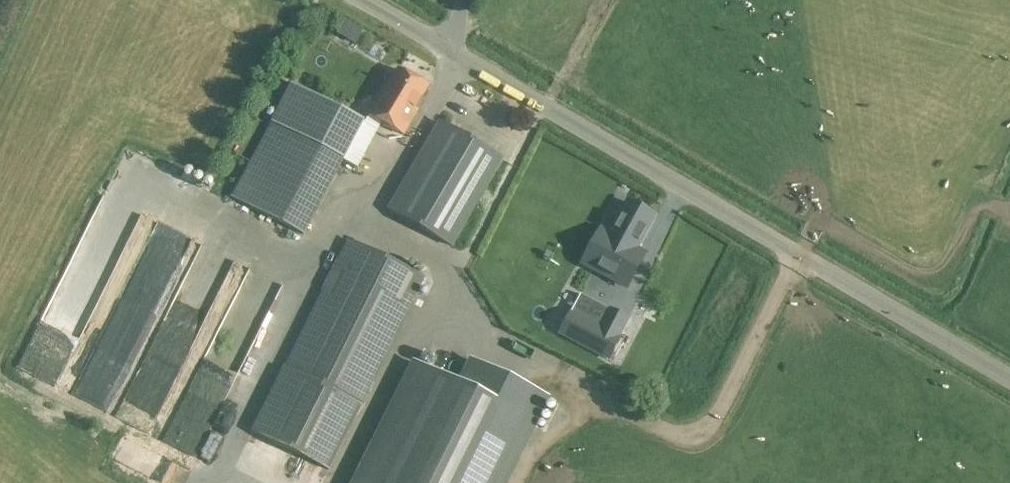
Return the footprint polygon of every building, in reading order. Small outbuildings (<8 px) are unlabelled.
[(364,122),(344,161),(357,168),(381,121),(404,135),(418,112),(416,111),(429,88),(398,71),(386,92),(383,91),(369,114),(364,122)] [(291,84),(270,123),(344,161),(364,122),(291,84)] [(439,121),(387,210),(453,249),(505,159),(439,121)] [(306,235),(320,208),(344,161),(270,123),(246,169),(232,196),(306,235)] [(654,217),(629,203),(602,252),(628,266),(654,217)] [(347,239),(317,300),(283,369),(252,433),(331,471),(361,408),(426,278),(347,239)] [(276,296),(258,332),(278,341),(296,305),(276,296)] [(601,329),(571,314),(561,335),(608,360),(629,321),(610,311),(601,329)] [(218,321),(168,440),(200,454),(239,359),(227,354),(237,329),(218,321)] [(359,482),(504,482),(546,398),(473,362),(461,387),(417,365),(359,482)]
